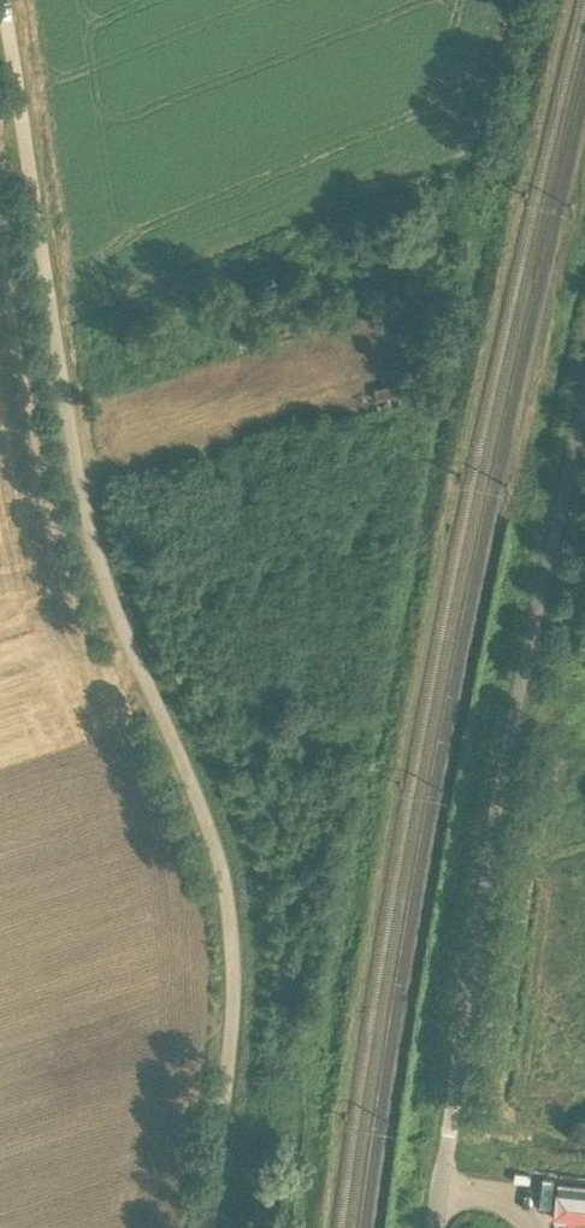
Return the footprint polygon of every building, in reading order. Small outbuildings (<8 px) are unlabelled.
[(543,1226),(560,1227),(584,1227),(584,1195),(547,1191),(543,1226)]
